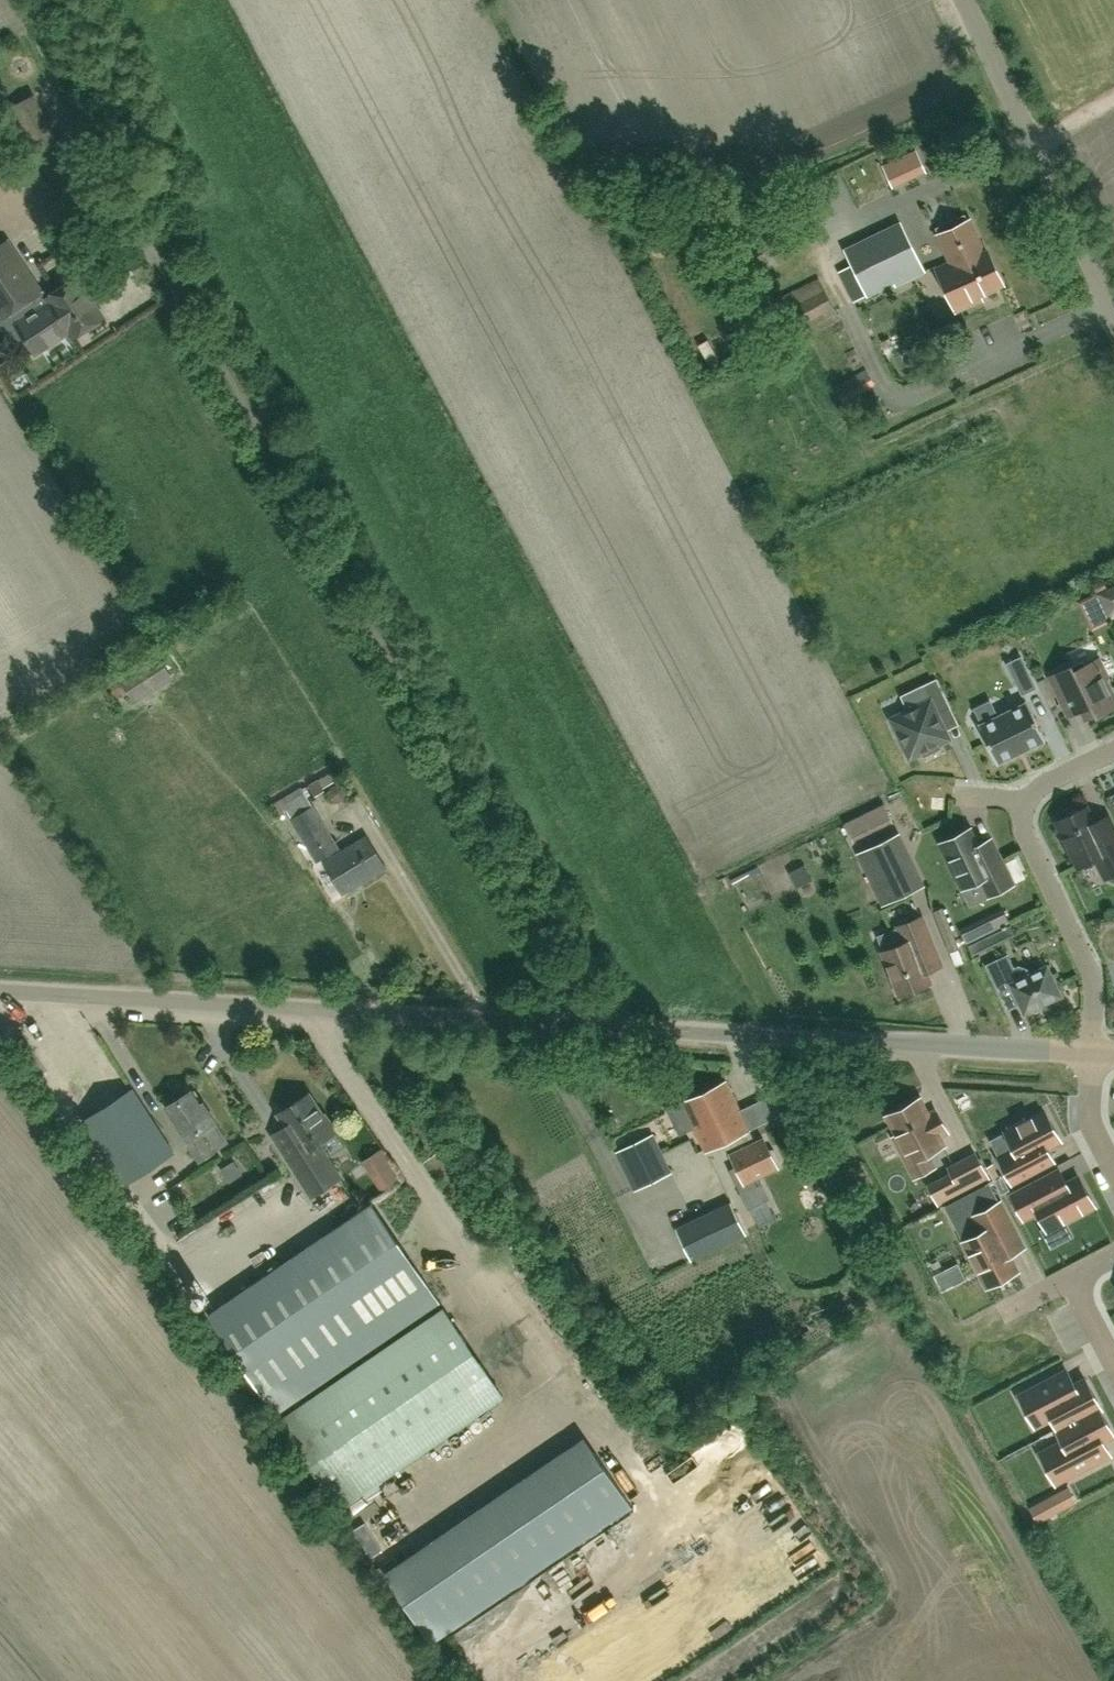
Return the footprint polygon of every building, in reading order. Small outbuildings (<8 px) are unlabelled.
[(9,107),(34,154),(61,140),(37,93),(9,107)] [(893,160),(882,165),(890,181),(901,176),(893,160)] [(957,311),(981,299),(979,295),(1003,284),(987,251),(984,252),(969,220),(967,221),(966,217),(962,216),(952,221),(951,224),(952,227),(938,234),(951,262),(937,268),(957,311)] [(873,233),(895,281),(924,268),(902,220),(873,233)] [(67,331),(68,330),(70,329),(52,302),(50,304),(49,303),(50,303),(47,297),(46,298),(8,240),(0,245),(0,316),(1,318),(19,306),(27,318),(18,325),(36,352),(67,331)] [(70,329),(68,330),(73,337),(89,327),(93,327),(100,322),(102,318),(103,317),(77,277),(47,297),(50,303),(49,303),(50,304),(52,302),(70,329)] [(797,342),(841,320),(819,277),(775,299),(797,342)] [(844,403),(876,385),(867,368),(834,386),(844,403)] [(1096,593),(1105,612),(1107,616),(1113,612),(1113,585),(1096,593)] [(1105,612),(1096,593),(1078,602),(1087,620),(1105,612)] [(120,679),(135,702),(173,678),(158,655),(120,679)] [(1036,687),(1021,656),(1007,663),(1022,694),(1036,687)] [(1082,709),(1087,720),(1113,707),(1113,699),(1104,679),(1107,677),(1098,659),(1074,670),(1072,665),(1050,676),(1069,715),(1082,709)] [(939,748),(938,744),(949,739),(937,713),(950,706),(937,679),(923,686),(930,700),(891,718),(909,758),(921,752),(923,756),(939,748)] [(1045,740),(1027,702),(978,725),(997,763),(1045,740)] [(311,802),(291,815),(318,860),(338,848),(311,802)] [(1108,816),(1094,823),(1086,807),(1082,809),(1077,808),(1070,812),(1068,816),(1057,822),(1064,837),(1061,839),(1067,852),(1070,850),(1078,866),(1091,860),(1097,862),(1105,878),(1113,873),(1113,829),(1108,816)] [(991,841),(979,847),(970,829),(941,843),(963,887),(980,878),(989,895),(1012,884),(991,841)] [(344,891),(385,866),(368,837),(326,862),(344,891)] [(915,888),(891,839),(859,854),(883,904),(915,888)] [(1009,922),(1003,910),(991,916),(997,928),(1009,922)] [(940,966),(932,945),(921,916),(898,925),(904,942),(882,951),(900,995),(929,983),(925,972),(940,966)] [(966,946),(972,958),(1016,938),(1010,925),(966,946)] [(971,926),(961,931),(967,943),(977,938),(971,926)] [(1011,985),(1024,1013),(1061,995),(1046,965),(1029,974),(1027,969),(1018,966),(1014,968),(1007,955),(986,965),(999,991),(1011,985)] [(727,1080),(704,1092),(727,1141),(733,1154),(732,1154),(738,1166),(732,1170),(742,1192),(762,1182),(759,1176),(778,1166),(777,1164),(780,1160),(775,1150),(770,1150),(765,1138),(756,1143),(750,1130),(751,1129),(727,1080)] [(245,1090),(259,1104),(267,1097),(253,1082),(245,1090)] [(123,1185),(174,1151),(134,1088),(82,1122),(123,1185)] [(201,1089),(172,1103),(191,1143),(220,1128),(201,1089)] [(727,1141),(704,1092),(683,1102),(706,1151),(727,1141)] [(287,1126),(273,1135),(312,1195),(341,1177),(318,1142),(336,1131),(325,1114),(323,1116),(308,1094),(278,1113),(287,1126)] [(936,1111),(932,1113),(928,1115),(920,1099),(888,1115),(898,1134),(894,1136),(903,1153),(907,1151),(912,1160),(943,1144),(938,1135),(946,1130),(936,1111)] [(1053,1161),(1046,1147),(1060,1140),(1045,1111),(1026,1121),(1024,1118),(1008,1127),(1009,1130),(1005,1132),(1014,1149),(999,1157),(1012,1183),(1035,1171),(1053,1161)] [(619,1153),(638,1193),(679,1173),(660,1134),(619,1153)] [(942,1184),(949,1198),(988,1178),(977,1158),(952,1171),(955,1177),(942,1184)] [(1059,1169),(1037,1180),(1011,1194),(1024,1219),(1038,1211),(1048,1231),(1094,1206),(1079,1176),(1066,1183),(1059,1169)] [(394,1171),(375,1183),(380,1192),(400,1179),(394,1171)] [(763,1231),(780,1224),(768,1198),(751,1206),(763,1231)] [(1018,1270),(1009,1254),(1024,1247),(1000,1202),(974,1215),(982,1231),(964,1241),(987,1286),(1018,1270)] [(276,1414),(296,1401),(299,1406),(280,1419),(340,1507),(503,1396),(443,1308),(307,1401),(303,1396),(439,1302),(372,1203),(209,1315),(276,1414)] [(748,1234),(694,1263),(711,1295),(765,1266),(748,1234)] [(1086,1379),(1075,1385),(1068,1372),(1067,1371),(1066,1372),(1050,1380),(1019,1397),(1029,1416),(1033,1424),(1034,1425),(1036,1425),(1051,1416),(1057,1428),(1057,1429),(1099,1407),(1099,1408),(1100,1407),(1086,1379)] [(1109,1452),(1102,1440),(1113,1434),(1099,1408),(1099,1407),(1057,1429),(1057,1428),(1056,1428),(1063,1441),(1041,1453),(1040,1453),(1040,1455),(1045,1463),(1055,1482),(1092,1463),(1108,1454),(1109,1454),(1109,1452)] [(595,1450),(395,1587),(432,1642),(633,1505),(595,1450)] [(1029,1509),(1035,1521),(1060,1507),(1055,1496),(1029,1509)] [(588,1593),(594,1601),(612,1587),(606,1578),(588,1593)]
